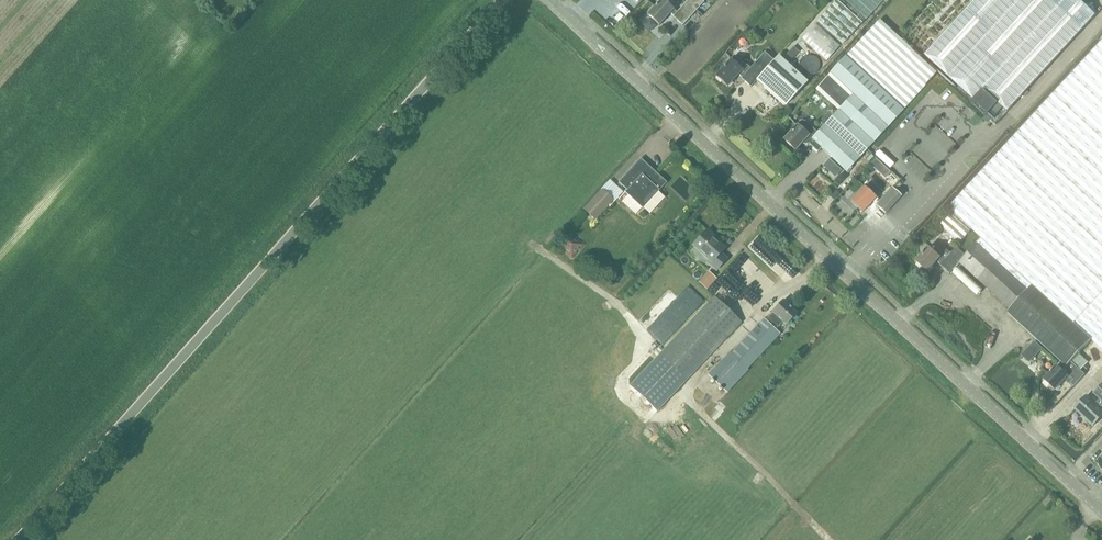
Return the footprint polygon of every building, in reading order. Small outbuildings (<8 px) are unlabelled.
[(704,1),(703,0),(688,0),(678,12),(664,0),(662,0),(648,15),(660,25),(671,13),(674,16),(674,17),(683,25),(704,1)] [(925,56),(974,100),(971,103),(986,117),(998,104),(1008,112),(1096,15),(1079,0),(976,0),(925,56)] [(862,24),(837,1),(817,22),(843,45),(862,24)] [(623,17),(619,14),(614,19),(618,22),(623,17)] [(878,23),(842,62),(900,114),(937,74),(938,73),(897,35),(881,20),(878,23)] [(793,60),(800,53),(795,48),(787,55),(793,60)] [(731,60),(716,76),(728,87),(739,75),(742,78),(752,87),(757,81),(787,107),(809,83),(779,57),(775,62),(765,53),(751,68),(747,65),(743,65),(740,68),(731,60)] [(842,62),(829,77),(886,130),(900,114),(842,62)] [(798,125),(784,140),(796,150),(805,140),(809,143),(817,152),(821,148),(847,172),(886,130),(829,77),(817,89),(824,96),(839,110),(825,125),(812,139),(806,133),(809,129),(809,125),(806,121),(801,122),(798,125)] [(905,160),(922,178),(930,171),(913,152),(905,160)] [(886,177),(892,171),(876,156),(870,163),(886,177)] [(659,190),(666,183),(646,164),(635,176),(629,171),(619,182),(628,191),(626,193),(643,209),(659,191),(659,190)] [(819,172),(811,180),(821,191),(830,183),(819,172)] [(876,205),(886,214),(902,197),(892,188),(880,201),(865,187),(851,201),(863,212),(873,201),(877,204),(876,205)] [(613,200),(602,191),(584,210),(595,220),(613,200)] [(951,213),(941,224),(961,242),(971,231),(951,213)] [(717,270),(727,259),(720,253),(725,249),(718,242),(717,243),(712,239),(714,237),(707,230),(694,245),(712,262),(710,264),(717,270)] [(585,246),(580,241),(577,244),(575,242),(578,239),(572,234),(559,248),(573,260),(585,246)] [(928,272),(942,256),(936,252),(936,253),(930,247),(916,262),(928,272)] [(746,275),(762,293),(773,283),(744,251),(725,268),(730,274),(738,282),(746,275)] [(708,273),(699,282),(706,289),(715,279),(708,273)] [(681,294),(695,306),(703,298),(689,286),(681,294)] [(714,297),(630,386),(657,411),(675,393),(741,323),(714,297)] [(787,326),(797,314),(783,300),(772,311),(773,312),(765,320),(764,319),(730,354),(729,353),(709,375),(727,392),(748,370),(746,369),(779,333),(775,330),(783,322),(787,326)] [(1035,340),(1022,354),(1031,361),(1043,347),(1035,340)] [(1085,375),(1081,371),(1071,361),(1066,367),(1063,370),(1057,365),(1044,380),(1055,390),(1065,380),(1073,388),(1085,375)] [(1075,409),(1093,426),(1101,416),(1101,411),(1100,409),(1101,407),(1101,386),(1095,394),(1100,399),(1095,404),(1087,396),(1075,409)]
